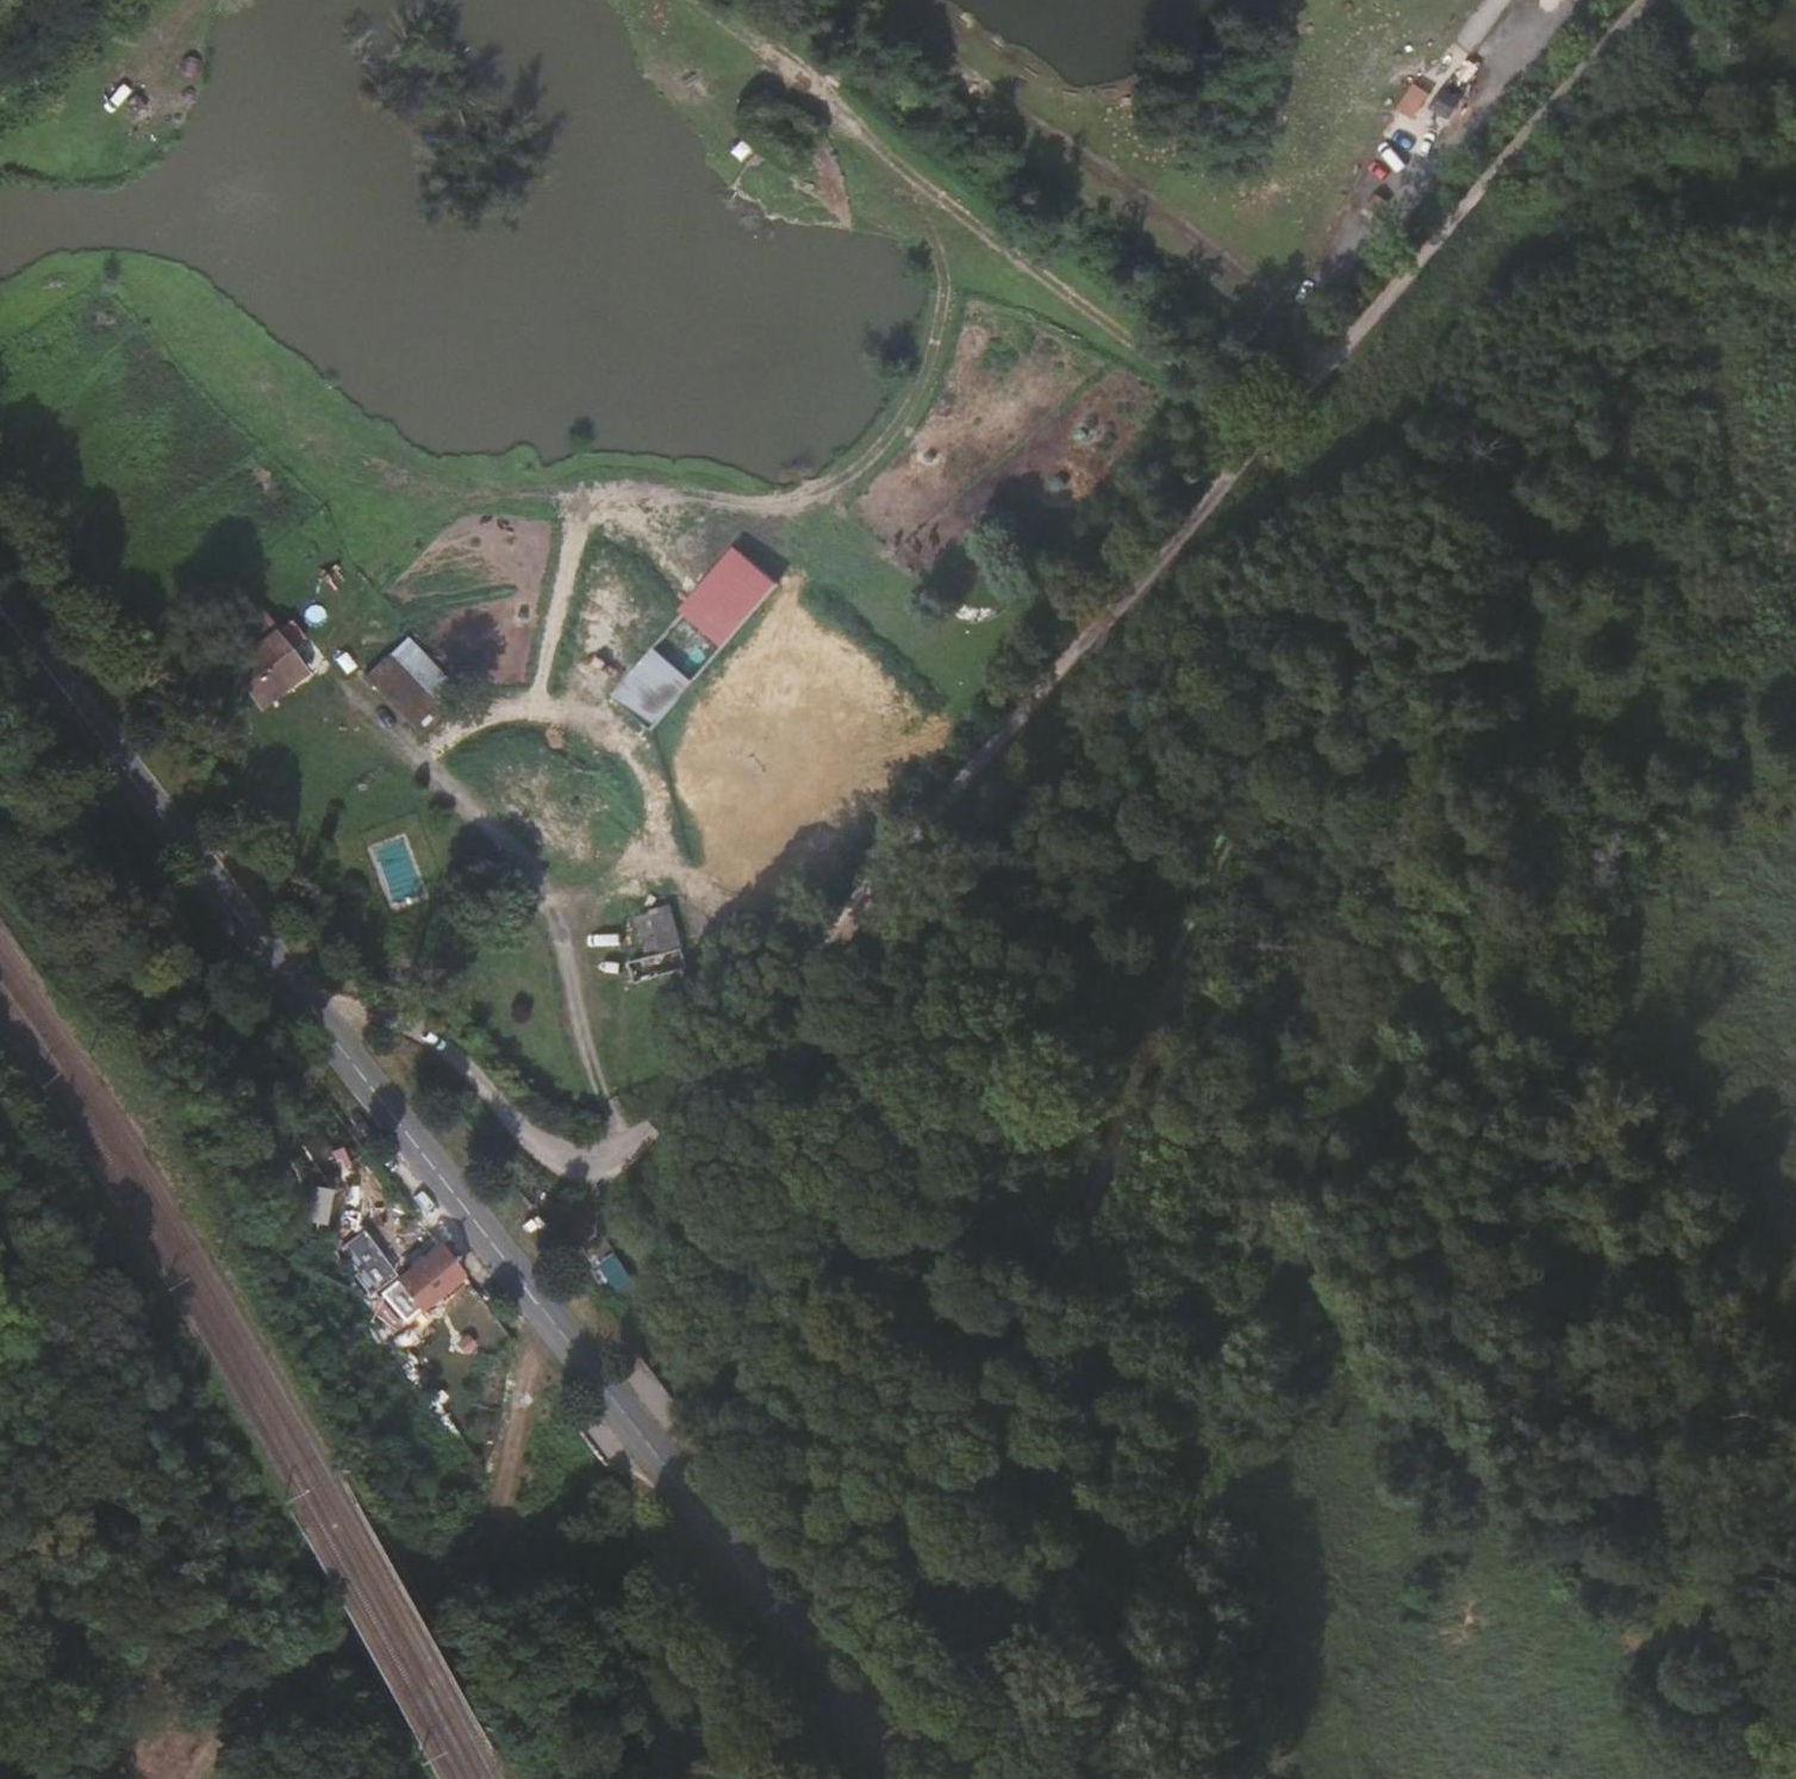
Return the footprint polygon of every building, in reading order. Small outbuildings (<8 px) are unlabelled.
[(1414,122),(1432,98),(1417,86),(1398,110),(1414,122)] [(1460,142),(1447,130),(1423,156),(1437,168),(1460,142)] [(1402,202),(1389,189),(1380,198),(1393,211),(1402,202)] [(758,612),(787,579),(752,547),(620,697),(656,726),(758,612)] [(238,659),(254,680),(268,697),(308,667),(288,641),(279,630),(238,659)] [(440,703),(399,661),(376,685),(416,726),(440,703)] [(692,971),(664,888),(636,897),(655,955),(633,963),(641,987),(692,971)] [(534,1218),(525,1224),(531,1234),(541,1229),(534,1218)] [(355,1258),(368,1279),(386,1268),(363,1231),(345,1242),(355,1258)] [(390,1281),(414,1315),(461,1277),(438,1246),(390,1281)] [(618,1267),(629,1303),(645,1299),(634,1262),(618,1267)]
